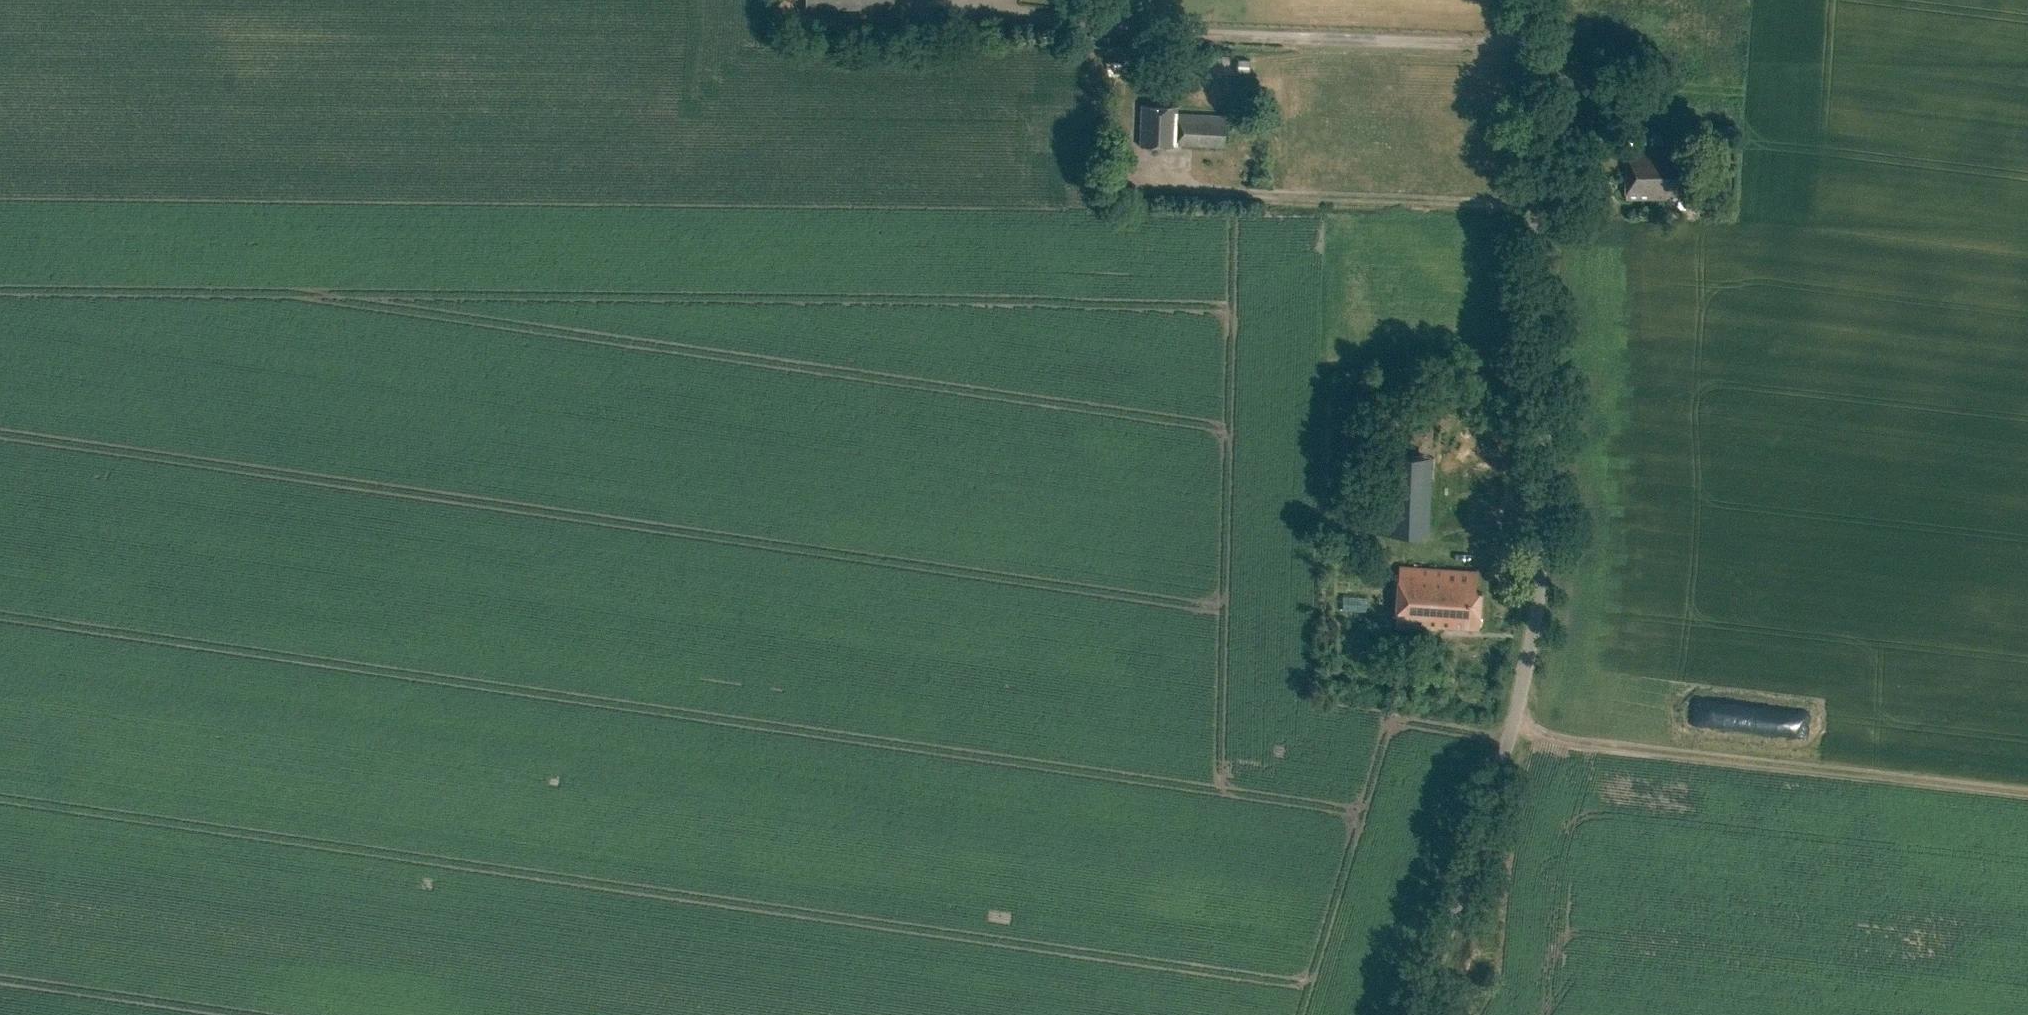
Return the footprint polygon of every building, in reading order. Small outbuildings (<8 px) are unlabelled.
[(1141,103),(1139,143),(1175,145),(1176,140),(1222,142),(1223,119),(1217,119),(1218,112),(1176,110),(1177,105),(1141,103)] [(1627,147),(1626,197),(1667,198),(1667,193),(1686,193),(1687,154),(1668,153),(1668,148),(1627,147)] [(1378,451),(1376,530),(1430,532),(1432,453),(1378,451)] [(1399,566),(1395,626),(1401,626),(1401,624),(1444,627),(1444,625),(1479,627),(1481,591),(1476,590),(1477,572),(1399,566)]
